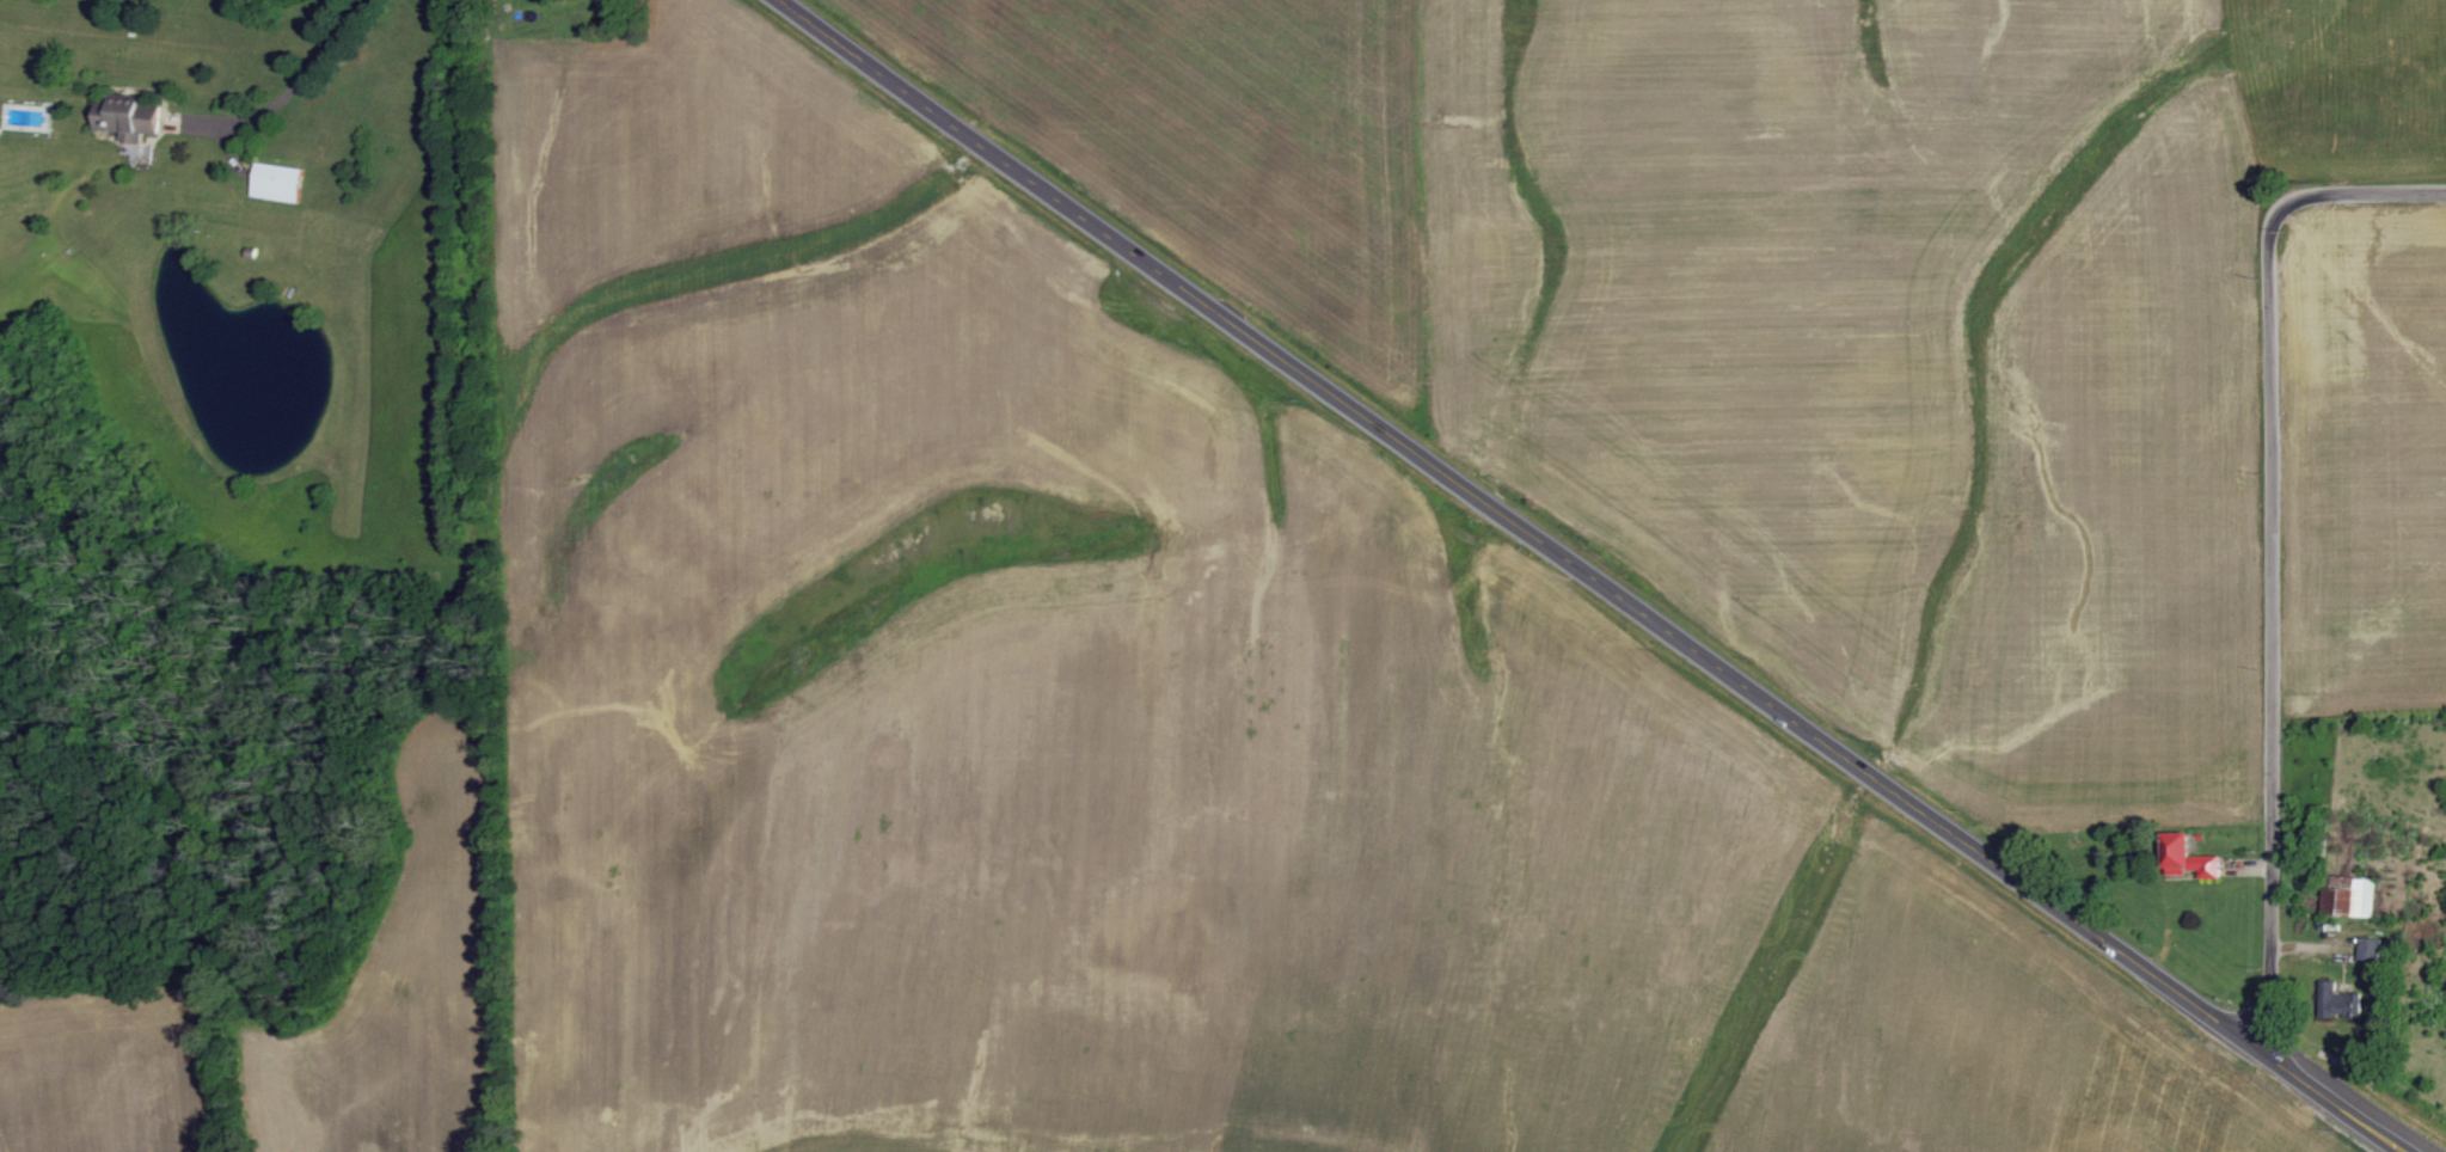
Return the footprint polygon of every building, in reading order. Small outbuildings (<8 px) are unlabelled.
[(122,142),(143,143),(143,133),(159,134),(160,101),(110,100),(110,114),(96,114),(96,130),(123,131),(122,142)] [(301,201),(304,167),(255,163),(253,198),(301,201)] [(2223,856),(2192,857),(2191,834),(2165,834),(2166,874),(2201,873),(2202,879),(2223,879),(2223,856)] [(2377,878),(2337,876),(2336,887),(2324,887),(2323,914),(2375,916),(2377,878)] [(2360,962),(2380,964),(2382,940),(2362,938),(2360,962)] [(2321,1017),(2362,1018),(2362,999),(2336,998),(2337,982),(2322,982),(2321,1017)]
